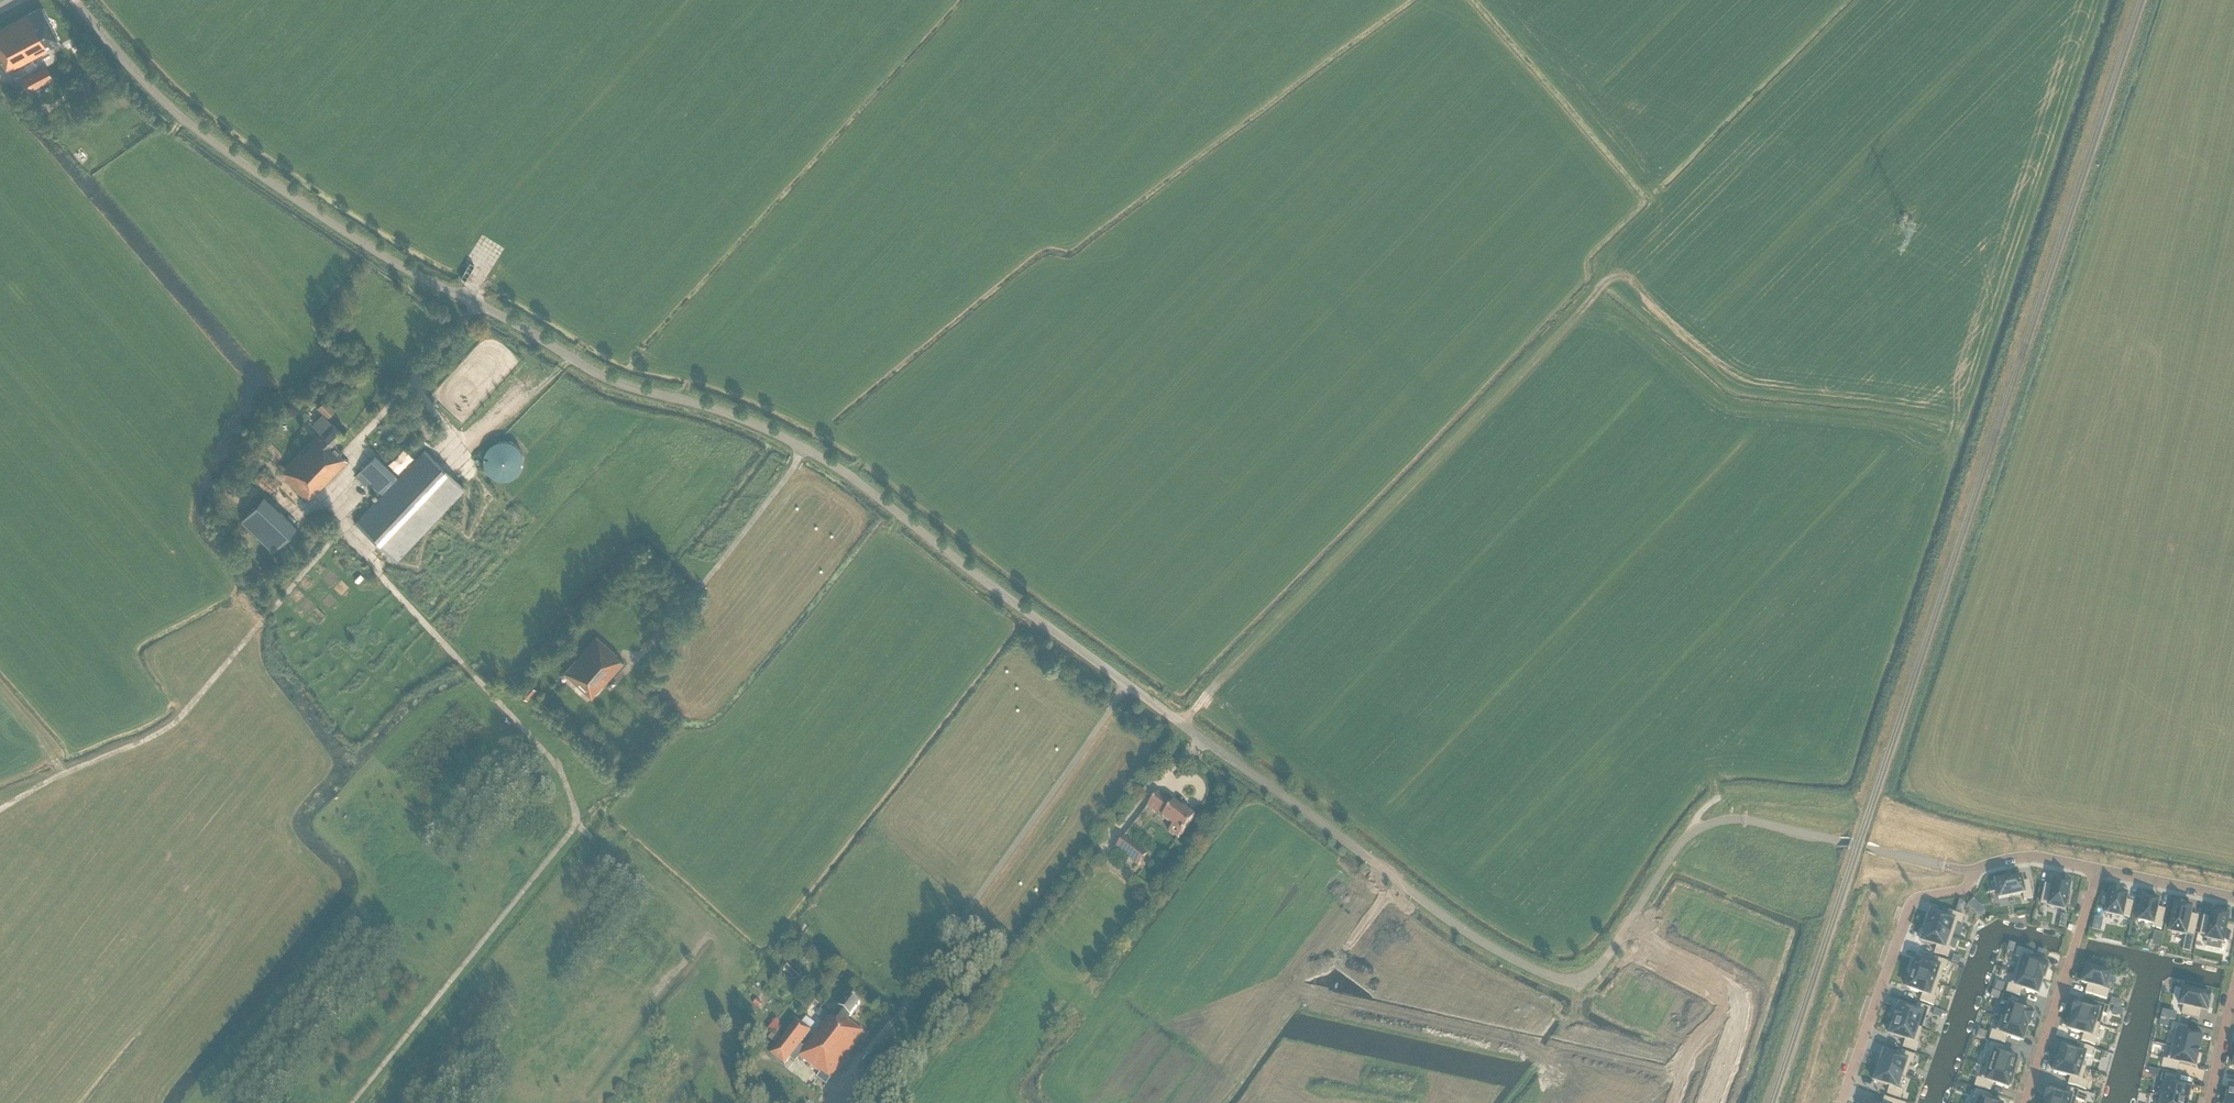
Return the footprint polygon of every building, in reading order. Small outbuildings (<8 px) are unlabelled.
[(60,44),(40,8),(0,29),(0,63),(2,62),(7,72),(60,44)] [(44,93),(41,86),(53,80),(46,66),(20,80),(28,93),(31,92),(34,98),(44,93)] [(328,416),(334,410),(325,400),(318,407),(328,416)] [(331,424),(322,415),(314,424),(314,426),(320,432),(279,473),(287,481),(286,482),(308,502),(347,462),(339,454),(341,452),(333,445),(343,435),(332,424),(331,424)] [(501,479),(504,479),(506,479),(508,479),(510,478),(512,478),(513,477),(514,476),(516,475),(518,473),(519,472),(520,471),(520,470),(521,469),(522,468),(522,466),(523,464),(523,463),(523,462),(523,460),(523,459),(523,457),(523,456),(523,455),(522,453),(522,452),(521,451),(520,449),(519,447),(517,445),(515,444),(513,442),(511,441),(508,440),(506,440),(503,440),(502,440),(501,440),(499,440),(498,441),(495,442),(493,443),(492,444),(491,445),(490,445),(488,447),(487,448),(487,449),(486,451),(485,452),(485,454),(484,456),(484,457),(484,459),(484,460),(484,462),(484,463),(484,465),(485,466),(485,467),(486,468),(486,470),(487,470),(488,472),(490,474),(491,475),(492,476),(493,477),(494,477),(496,478),(497,479),(499,479),(501,479)] [(464,489),(425,451),(398,479),(394,475),(375,457),(359,473),(382,496),(356,523),(395,561),(464,489)] [(273,552),(295,528),(263,497),(240,522),(273,552)] [(564,674),(592,699),(624,663),(617,657),(619,656),(598,639),(564,674)] [(527,700),(536,690),(530,686),(522,696),(527,700)] [(1144,781),(1142,784),(1137,790),(1144,795),(1152,783),(1146,778),(1144,781)] [(1173,804),(1158,793),(1147,806),(1162,818),(1172,827),(1169,832),(1178,839),(1181,834),(1182,835),(1184,832),(1183,832),(1194,817),(1182,808),(1181,809),(1173,803),(1173,804)] [(1137,865),(1145,853),(1124,837),(1115,848),(1137,865)] [(2007,880),(1995,882),(1998,899),(2023,895),(2023,898),(2032,896),(2029,881),(2021,883),(2020,878),(2007,881),(2007,880)] [(2045,884),(2042,899),(2049,901),(2049,903),(2065,907),(2070,883),(2061,881),(2054,880),(2052,886),(2045,884)] [(2110,891),(2105,915),(2121,918),(2122,916),(2129,918),(2133,903),(2125,901),(2126,896),(2121,895),(2121,893),(2110,891)] [(2143,898),(2138,922),(2153,926),(2153,928),(2161,930),(2166,910),(2158,909),(2159,902),(2153,901),(2153,900),(2152,900),(2146,899),(2146,898),(2145,898),(2145,899),(2143,898)] [(2177,905),(2171,933),(2187,937),(2187,935),(2195,936),(2199,917),(2191,915),(2193,909),(2186,907),(2178,905),(2177,905)] [(1928,919),(1926,927),(1926,928),(1948,935),(1953,921),(1959,923),(1962,916),(1948,911),(1946,918),(1931,913),(1929,919),(1928,919)] [(2205,917),(2201,934),(2208,936),(2207,940),(2223,944),(2224,942),(2228,943),(2230,933),(2226,932),(2230,916),(2219,913),(2219,915),(2213,913),(2212,919),(2205,917)] [(1926,928),(1921,942),(1936,947),(1934,954),(1947,958),(1950,951),(1944,949),(1948,935),(1926,928)] [(2020,950),(2017,957),(2024,959),(2019,973),(2042,980),(2042,979),(2043,980),(2044,978),(2045,977),(2044,977),(2046,970),(2047,971),(2047,970),(2047,969),(2047,968),(2046,967),(2046,965),(2031,961),(2033,954),(2020,950)] [(1911,971),(1911,972),(1911,974),(1912,974),(1912,975),(1934,982),(1939,968),(1945,970),(1947,963),(1934,959),(1932,965),(1917,960),(1916,962),(1915,962),(1914,963),(1913,964),(1914,964),(1912,971),(1911,971)] [(796,981),(803,974),(790,962),(784,968),(796,981)] [(2083,977),(2081,983),(2088,985),(2085,992),(2100,997),(2102,990),(2105,990),(2109,975),(2086,967),(2086,969),(2085,968),(2085,969),(2086,970),(2084,976),(2083,975),(2083,976),(2083,977)] [(2009,985),(2006,992),(2020,997),(2022,990),(2037,995),(2042,980),(2019,973),(2015,987),(2009,985)] [(1912,975),(1907,989),(1922,995),(1920,1001),(1933,1006),(1936,998),(1929,996),(1934,982),(1912,975)] [(2188,991),(2184,1007),(2186,1008),(2185,1015),(2200,1018),(2201,1011),(2208,1012),(2209,1006),(2210,1006),(2212,998),(2211,998),(2211,996),(2205,995),(2206,990),(2197,989),(2196,993),(2188,991)] [(860,1003),(849,995),(831,1019),(829,1016),(806,1049),(801,1045),(811,1031),(798,1021),(772,1055),(785,1065),(792,1057),(796,1061),(799,1057),(822,1074),(818,1078),(824,1082),(828,1077),(831,1079),(864,1033),(847,1020),(860,1003)] [(2005,997),(2003,1004),(2009,1006),(2005,1020),(2027,1027),(2027,1026),(2029,1026),(2029,1025),(2030,1025),(2030,1024),(2029,1024),(2031,1018),(2032,1018),(2032,1016),(2032,1015),(2031,1014),(2032,1012),(2016,1008),(2018,1001),(2005,997)] [(2071,1014),(2071,1015),(2071,1017),(2072,1017),(2072,1018),(2094,1025),(2098,1013),(2104,1015),(2107,1007),(2094,1003),(2091,1010),(2075,1005),(2074,1006),(2073,1006),(2073,1007),(2074,1007),(2072,1014),(2071,1014)] [(1897,1013),(1894,1021),(1917,1029),(1922,1015),(1928,1017),(1930,1009),(1917,1005),(1915,1012),(1899,1006),(1897,1013)] [(823,1020),(827,1014),(820,1009),(816,1014),(823,1020)] [(2072,1018),(2068,1030),(2084,1035),(2081,1042),(2095,1046),(2097,1039),(2091,1037),(2094,1025),(2072,1018)] [(778,1037),(780,1034),(779,1021),(777,1019),(768,1029),(778,1037)] [(1994,1032),(1991,1039),(2005,1044),(2007,1037),(2022,1042),(2027,1027),(2005,1020),(2000,1034),(1994,1032)] [(1894,1021),(1890,1036),(1905,1041),(1903,1047),(1916,1052),(1918,1045),(1912,1042),(1917,1029),(1894,1021)] [(2174,1024),(2173,1032),(2179,1033),(2176,1047),(2199,1053),(2202,1037),(2186,1034),(2188,1027),(2174,1024)] [(1990,1044),(1988,1051),(1994,1053),(1990,1067),(2012,1074),(2017,1059),(2001,1054),(2003,1048),(1990,1044)] [(2062,1048),(2058,1060),(2081,1067),(2085,1056),(2091,1057),(2093,1050),(2080,1046),(2078,1053),(2062,1048)] [(2166,1060),(2165,1068),(2178,1071),(2180,1064),(2196,1068),(2197,1060),(2198,1061),(2199,1053),(2176,1047),(2173,1062),(2166,1060)] [(1879,1066),(1878,1068),(1901,1075),(1906,1061),(1912,1063),(1915,1056),(1901,1052),(1899,1058),(1884,1053),(1879,1067),(1879,1066)] [(2053,1070),(2053,1071),(2054,1071),(2053,1073),(2070,1078),(2068,1085),(2081,1089),(2084,1081),(2077,1079),(2081,1067),(2058,1060),(2058,1061),(2057,1061),(2056,1062),(2056,1063),(2054,1070),(2053,1070)] [(1979,1079),(1977,1086),(1990,1091),(1992,1084),(2008,1089),(2008,1087),(2009,1087),(2010,1086),(2011,1086),(2011,1085),(2010,1085),(2012,1078),(2013,1078),(2013,1077),(2013,1075),(2012,1075),(2012,1074),(1990,1067),(1985,1081),(1979,1079)] [(1878,1069),(1874,1082),(1889,1087),(1887,1094),(1900,1099),(1903,1091),(1897,1089),(1901,1075),(1878,1068),(1878,1069)] [(2163,1074),(2162,1082),(2168,1083),(2165,1098),(2188,1102),(2191,1088),(2175,1084),(2177,1077),(2163,1074)] [(2044,1100),(2044,1101),(2044,1102),(2045,1102),(2070,1102),(2071,1098),(2078,1100),(2080,1093),(2067,1089),(2065,1095),(2048,1090),(2047,1092),(2046,1093),(2047,1093),(2045,1099),(2044,1099),(2044,1100)] [(1973,1098),(1979,1100),(1978,1102),(1991,1102),(1986,1101),(1989,1095),(1975,1091),(1973,1098)]
